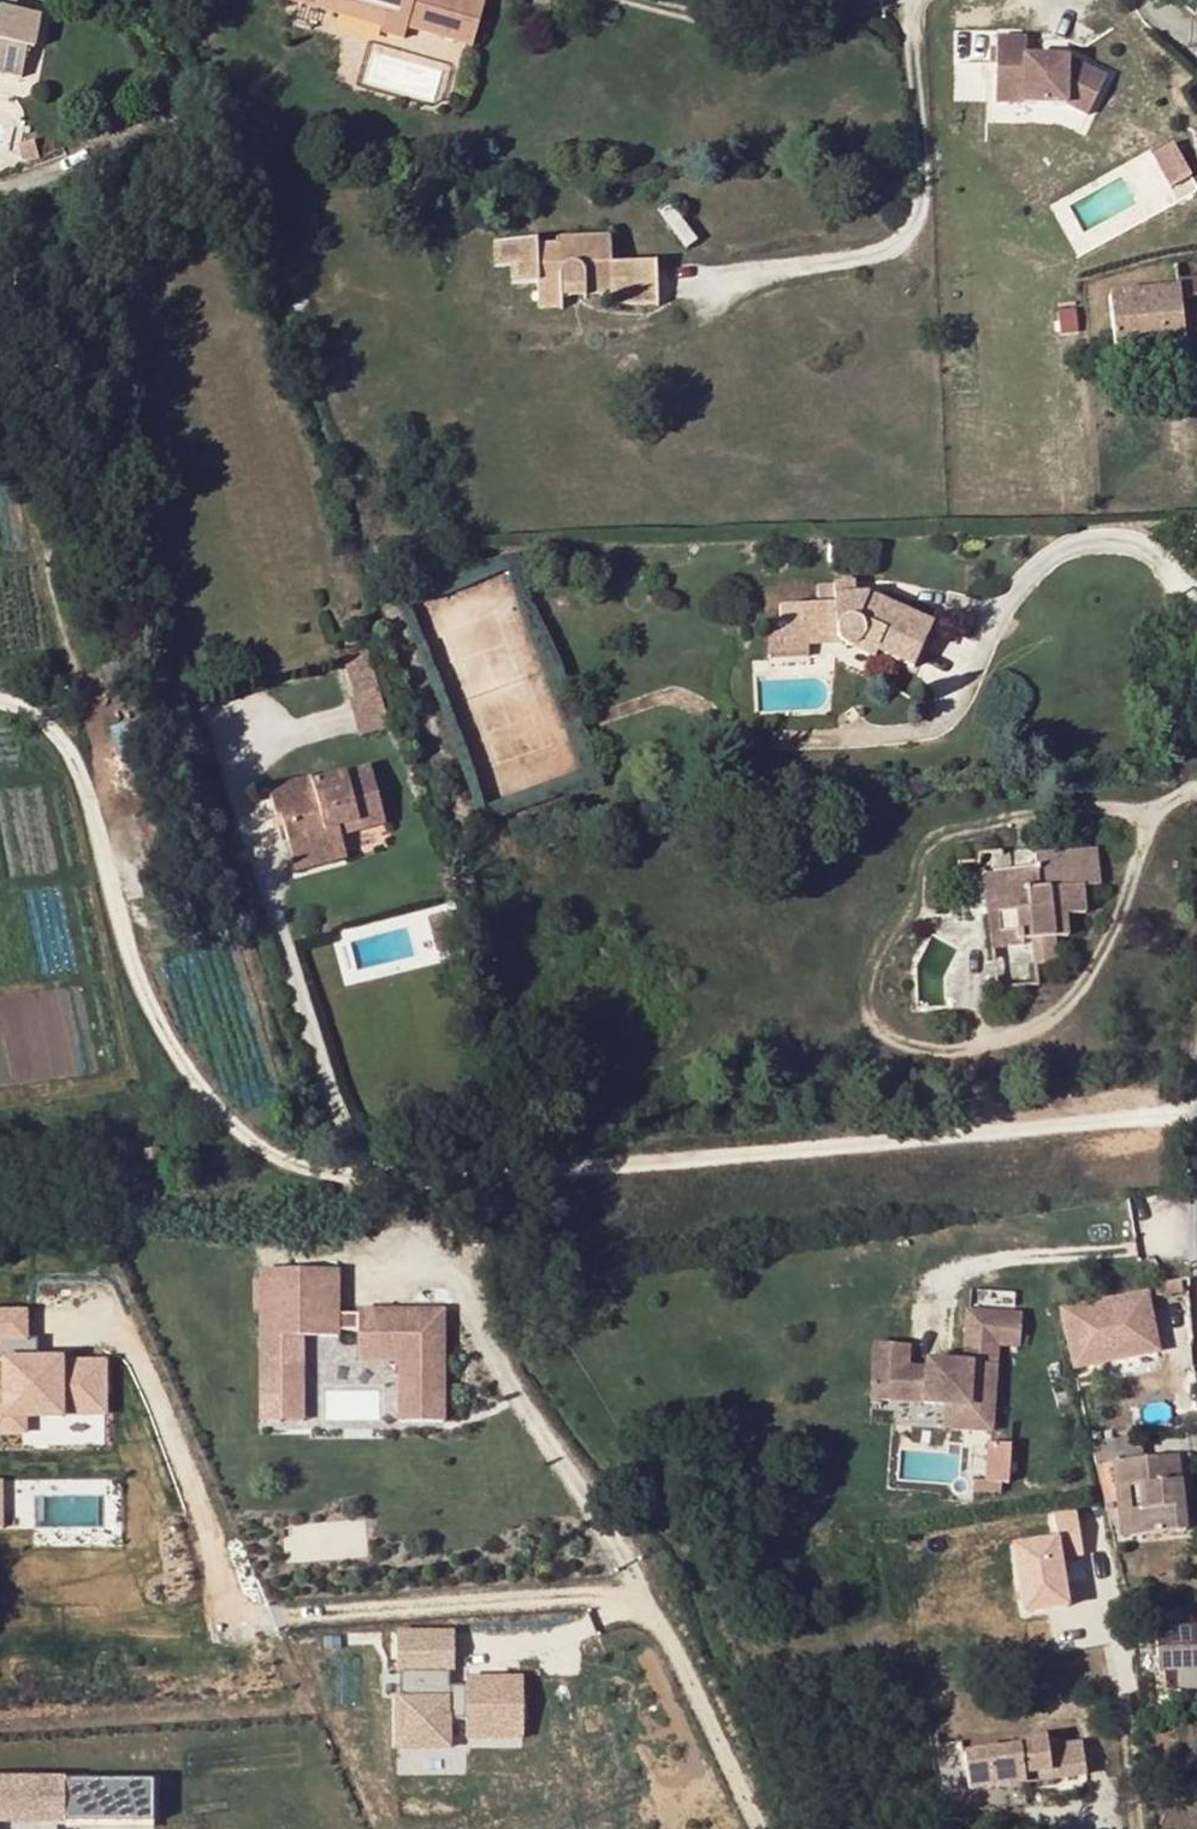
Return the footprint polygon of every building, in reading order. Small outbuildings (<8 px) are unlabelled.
[(386,13),(340,0),(316,0),(314,6),(383,26),(386,13)] [(386,13),(383,26),(380,34),(403,40),(407,25),(472,44),(484,3),(475,0),(340,0),(386,13)] [(22,76),(28,46),(34,16),(0,9),(0,71),(22,76)] [(34,16),(28,46),(34,48),(40,18),(34,16)] [(1022,54),(1022,35),(993,34),(991,99),(1061,102),(1082,113),(1102,76),(1063,55),(1022,54)] [(1157,148),(1170,182),(1192,174),(1178,140),(1157,148)] [(536,239),(500,241),(501,266),(509,265),(510,283),(538,283),(540,309),(561,308),(560,298),(571,298),(571,290),(584,289),(584,297),(611,296),(612,306),(658,304),(656,263),(611,265),(610,237),(557,239),(557,244),(537,245),(536,239)] [(501,266),(500,241),(492,241),(492,266),(501,266)] [(1109,296),(1115,351),(1183,345),(1179,299),(1196,297),(1196,280),(1176,282),(1178,290),(1109,296)] [(571,298),(584,297),(584,289),(571,290),(571,298)] [(831,579),(832,594),(850,594),(849,578),(831,579)] [(766,624),(768,643),(837,639),(842,645),(845,647),(848,647),(852,647),(858,643),(875,650),(912,666),(932,624),(863,593),(850,594),(832,594),(833,605),(779,608),(779,622),(766,624)] [(837,639),(768,643),(769,660),(808,659),(807,646),(842,645),(837,639)] [(858,643),(852,647),(873,656),(875,650),(858,643)] [(341,659),(352,699),(375,693),(364,652),(341,659)] [(375,693),(352,699),(361,735),(384,728),(375,693)] [(309,778),(267,789),(274,815),(279,814),(293,872),(345,858),(339,835),(384,823),(369,768),(309,783),(309,778)] [(997,916),(988,918),(991,945),(1032,940),(1035,967),(1056,964),(1054,939),(1067,937),(1065,915),(1087,913),(1084,885),(1096,884),(1093,849),(1034,856),(1036,868),(992,873),(997,916)] [(983,874),(988,918),(997,916),(992,873),(983,874)] [(453,938),(435,943),(438,953),(456,948),(453,938)] [(160,1148),(143,1150),(144,1163),(161,1161),(160,1148)] [(338,1271),(261,1271),(261,1337),(298,1337),(338,1338),(338,1331),(359,1331),(358,1362),(400,1362),(399,1422),(443,1423),(443,1327),(414,1327),(414,1312),(358,1312),(358,1315),(337,1315),(338,1271)] [(1144,1296),(1060,1315),(1072,1372),(1157,1357),(1146,1301),(1186,1292),(1184,1279),(1143,1289),(1144,1296)] [(868,1388),(897,1391),(896,1401),(941,1406),(962,1408),(962,1414),(988,1417),(996,1340),(1031,1343),(1035,1311),(967,1304),(962,1356),(938,1354),(937,1359),(924,1357),(924,1360),(905,1358),(908,1336),(873,1333),(868,1388)] [(0,1314),(0,1360),(3,1360),(4,1394),(4,1419),(22,1419),(61,1419),(61,1415),(105,1415),(104,1363),(61,1364),(61,1361),(38,1361),(25,1361),(25,1339),(25,1313),(0,1314)] [(298,1337),(261,1337),(261,1381),(276,1381),(276,1413),(280,1413),(280,1423),(299,1423),(298,1337)] [(38,1339),(25,1339),(25,1361),(38,1361),(38,1339)] [(276,1413),(276,1381),(261,1381),(261,1423),(280,1423),(280,1413),(276,1413)] [(868,1388),(866,1398),(896,1401),(897,1391),(868,1388)] [(0,1394),(0,1434),(22,1434),(22,1419),(4,1419),(4,1394),(0,1394)] [(962,1408),(941,1406),(940,1421),(987,1426),(988,1417),(962,1414),(962,1408)] [(1104,1442),(1111,1441),(1109,1432),(1102,1433),(1104,1442)] [(1104,1442),(1086,1444),(1091,1469),(1117,1465),(1146,1460),(1142,1436),(1111,1441),(1104,1442)] [(1003,1451),(979,1449),(976,1482),(992,1484),(999,1485),(1003,1451)] [(1146,1460),(1117,1465),(1129,1539),(1184,1532),(1175,1456),(1146,1460)] [(991,1494),(992,1484),(976,1482),(966,1481),(964,1491),(991,1494)] [(1056,1533),(1010,1539),(1021,1612),(1068,1605),(1061,1557),(1085,1553),(1079,1506),(1053,1510),(1056,1533)] [(1153,1630),(1155,1672),(1161,1672),(1162,1690),(1196,1687),(1196,1627),(1153,1630)] [(454,1672),(454,1633),(396,1634),(397,1672),(399,1672),(399,1697),(397,1697),(397,1749),(450,1749),(449,1720),(466,1720),(466,1739),(523,1738),(523,1679),(466,1679),(466,1687),(450,1687),(449,1672),(454,1672)] [(965,1792),(1022,1784),(1020,1775),(1047,1771),(1048,1780),(1083,1775),(1078,1744),(1044,1749),(1043,1740),(1015,1744),(1015,1748),(960,1756),(965,1792)] [(1048,1780),(1047,1771),(1020,1775),(1022,1784),(1048,1780)] [(0,1780),(0,1825),(154,1827),(155,1782),(0,1780)]
